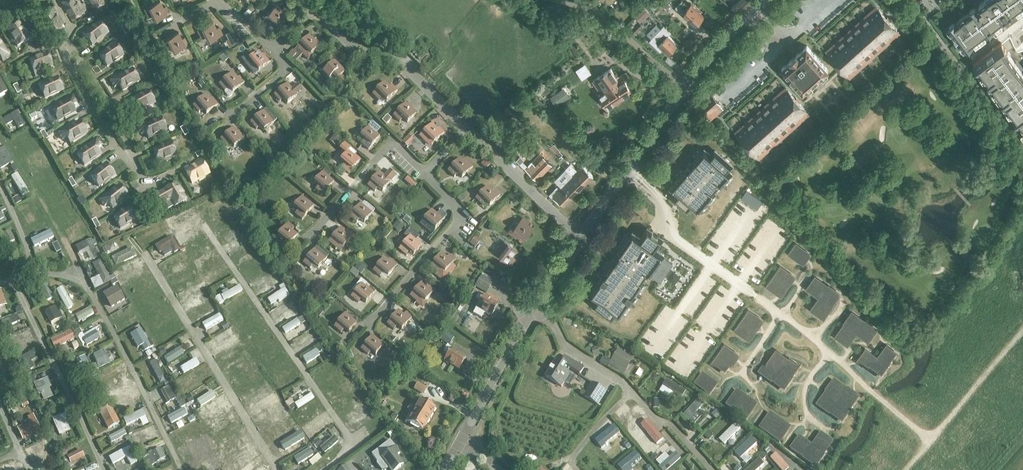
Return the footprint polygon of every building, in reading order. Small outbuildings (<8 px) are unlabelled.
[(80,4),(78,0),(63,0),(72,16),(86,7),(83,2),(80,4)] [(166,5),(163,7),(160,0),(144,8),(148,16),(153,14),(155,20),(169,13),(166,5)] [(691,4),(688,7),(682,0),(675,7),(695,26),(704,16),(691,4)] [(959,19),(959,20),(957,22),(956,21),(947,28),(954,37),(954,38),(955,39),(956,41),(957,41),(958,41),(965,51),(971,60),(973,62),(973,63),(980,71),(980,70),(987,79),(986,80),(991,87),(992,86),(1002,99),(1001,99),(1006,106),(1007,105),(1014,115),(1013,115),(1019,124),(1020,123),(1022,127),(1022,71),(1008,51),(1015,45),(1018,49),(1021,47),(1022,47),(1022,0),(986,0),(979,6),(978,6),(977,7),(977,6),(976,6),(976,7),(968,12),(969,13),(966,15),(965,14),(959,19)] [(283,6),(281,8),(276,3),(264,15),(271,22),(274,18),(278,23),(289,12),(283,6)] [(59,28),(64,24),(53,4),(41,11),(45,17),(44,18),(46,23),(48,22),(51,27),(57,24),(59,28)] [(825,51),(849,78),(900,33),(876,6),(825,51)] [(636,16),(641,21),(650,13),(645,8),(636,16)] [(219,26),(216,28),(213,22),(198,29),(202,37),(206,35),(209,41),(223,34),(219,26)] [(560,32),(569,41),(578,33),(569,23),(560,32)] [(29,33),(26,35),(19,24),(8,30),(12,37),(10,38),(13,43),(14,42),(17,47),(32,39),(29,33)] [(92,46),(107,34),(99,24),(89,32),(86,29),(82,33),(92,46)] [(121,28),(125,36),(129,34),(125,26),(121,28)] [(663,49),(668,55),(678,44),(668,35),(671,32),(664,26),(649,41),(661,51),(663,49)] [(171,45),(174,50),(185,45),(178,31),(163,39),(167,47),(171,45)] [(315,40),(314,41),(309,36),(288,56),(292,60),(293,58),(296,61),(302,55),(308,60),(313,55),(312,54),(321,45),(315,40)] [(100,56),(107,67),(123,56),(113,42),(108,46),(111,49),(100,56)] [(5,53),(0,44),(0,57),(3,61),(11,57),(8,52),(5,53)] [(819,77),(828,69),(807,45),(798,53),(797,53),(790,59),(791,59),(782,67),(803,91),(812,84),(820,78),(819,77)] [(255,67),(259,72),(269,63),(259,51),(245,63),(251,70),(255,67)] [(29,62),(35,77),(41,75),(40,71),(52,67),(47,55),(29,62)] [(334,83),(339,87),(346,80),(342,76),(345,72),(334,61),(322,73),(329,80),(325,84),(326,84),(325,85),(327,88),(328,87),(329,87),(332,84),(333,85),(334,83)] [(617,72),(615,73),(611,68),(592,80),(601,93),(598,95),(608,108),(632,92),(625,81),(631,78),(626,71),(620,76),(617,72)] [(122,91),(139,81),(132,70),(116,80),(114,77),(110,80),(114,88),(119,86),(122,91)] [(240,77),(237,79),(233,73),(219,84),(225,91),(225,94),(228,97),(229,97),(232,95),(233,93),(245,83),(240,77)] [(45,99),(63,91),(57,79),(45,84),(44,81),(38,83),(45,99)] [(382,97),(386,101),(395,93),(385,82),(372,94),(379,100),(382,97)] [(298,84),(292,89),(288,84),(274,95),(280,102),(284,99),(287,104),(297,96),(296,95),(302,90),(298,84)] [(13,87),(17,95),(21,93),(17,85),(13,87)] [(550,96),(556,106),(570,97),(564,87),(550,96)] [(735,132),(759,159),(809,114),(785,87),(735,132)] [(137,113),(154,104),(148,92),(132,101),(130,98),(125,101),(130,110),(134,107),(137,113)] [(52,110),(58,121),(75,112),(72,106),(76,104),(71,95),(66,98),(68,101),(52,110)] [(202,110),(206,114),(215,107),(206,95),(192,106),(199,113),(202,110)] [(706,117),(709,120),(723,108),(720,105),(721,104),(712,95),(697,109),(705,118),(706,117)] [(404,118),(408,122),(416,114),(406,103),(394,115),(400,122),(404,118)] [(260,127),(264,131),(274,123),(264,111),(250,122),(257,130),(260,127)] [(24,125),(17,112),(5,118),(5,119),(2,121),(4,126),(14,121),(18,128),(24,125)] [(148,139),(166,131),(161,119),(144,127),(142,124),(137,126),(141,135),(146,133),(148,139)] [(70,143),(87,133),(80,122),(64,132),(62,129),(57,132),(62,140),(67,137),(70,143)] [(362,144),(369,150),(380,137),(377,134),(381,129),(372,122),(360,137),(365,141),(362,144)] [(432,146),(444,133),(434,122),(419,136),(426,143),(427,141),(432,146)] [(180,129),(184,137),(188,135),(184,127),(180,129)] [(230,144),(234,148),(244,140),(234,128),(220,139),(226,147),(230,144)] [(40,133),(45,141),(48,139),(44,131),(40,133)] [(302,135),(297,139),(300,143),(305,139),(302,135)] [(402,143),(406,147),(412,140),(408,137),(402,143)] [(77,155),(84,166),(100,155),(97,150),(101,147),(95,139),(91,142),(92,145),(77,155)] [(165,160),(166,162),(171,160),(170,158),(176,156),(170,140),(164,143),(165,146),(153,151),(158,163),(165,160)] [(345,143),(340,149),(346,154),(340,160),(344,164),(341,168),(348,174),(360,161),(354,156),(357,154),(345,143)] [(1,169),(13,162),(4,147),(0,149),(0,167),(1,169)] [(597,153),(603,159),(608,153),(602,148),(597,153)] [(711,155),(704,149),(693,162),(695,164),(690,169),(688,168),(671,187),(677,193),(673,198),(688,210),(691,206),(698,212),(715,192),(713,190),(718,185),(720,186),(732,173),(728,170),(732,165),(715,150),(711,155)] [(538,180),(552,165),(544,157),(536,165),(532,161),(526,168),(538,180)] [(566,168),(571,164),(563,157),(562,159),(561,159),(559,161),(566,168)] [(465,159),(463,161),(460,159),(448,171),(454,177),(458,174),(462,179),(473,168),(465,159)] [(198,180),(199,182),(204,179),(203,177),(208,174),(200,160),(195,163),(197,166),(185,173),(192,184),(198,180)] [(574,173),(585,184),(593,175),(582,164),(577,170),(571,164),(566,168),(572,174),(574,173)] [(91,177),(99,187),(103,183),(105,185),(109,181),(108,180),(114,175),(106,165),(91,177)] [(572,197),(585,184),(574,173),(572,174),(566,168),(555,180),(561,186),(560,186),(572,197)] [(315,189),(322,196),(334,182),(322,172),(314,182),(318,186),(315,189)] [(378,188),(382,192),(390,182),(379,172),(367,186),(375,192),(378,188)] [(67,181),(72,188),(76,186),(71,178),(67,181)] [(180,188),(179,189),(176,184),(165,190),(165,191),(159,195),(157,191),(150,195),(157,208),(163,204),(167,210),(174,206),(174,207),(186,201),(182,194),(184,193),(180,188)] [(564,205),(572,197),(560,186),(551,196),(557,202),(559,200),(564,205)] [(108,203),(112,209),(128,197),(120,187),(105,198),(103,195),(98,199),(104,207),(108,203)] [(485,203),(490,207),(499,198),(487,187),(475,199),(482,206),(485,203)] [(294,214),(302,220),(313,207),(301,197),(293,206),(298,210),(294,214)] [(366,204),(364,206),(360,203),(349,217),(356,223),(359,219),(364,223),(375,211),(366,204)] [(114,218),(120,229),(137,219),(133,214),(137,211),(134,206),(114,218)] [(441,211),(437,215),(431,210),(420,223),(428,229),(431,226),(435,230),(447,216),(441,211)] [(514,236),(522,242),(534,227),(528,223),(530,221),(523,216),(512,229),(516,233),(514,236)] [(92,221),(96,229),(100,227),(95,219),(92,221)] [(279,242),(286,248),(297,235),(292,231),(294,228),(288,222),(278,235),(282,239),(279,242)] [(36,237),(42,251),(57,243),(47,226),(41,229),(43,234),(36,237)] [(641,237),(633,232),(617,253),(620,255),(616,261),(614,260),(605,274),(604,273),(598,281),(599,281),(589,295),(597,300),(593,305),(612,318),(616,313),(620,316),(629,302),(630,303),(635,295),(644,281),(642,279),(646,273),(649,275),(651,273),(661,280),(673,263),(663,256),(664,254),(656,248),(663,238),(648,227),(641,237)] [(347,231),(345,233),(339,228),(328,242),(340,251),(353,236),(347,231)] [(10,231),(2,234),(2,233),(0,234),(0,244),(1,247),(15,241),(10,231)] [(364,241),(369,245),(375,236),(371,233),(364,241)] [(409,252),(414,255),(422,246),(410,236),(399,250),(406,256),(409,252)] [(171,237),(155,246),(159,254),(162,252),(165,257),(173,252),(174,254),(179,250),(171,237)] [(499,255),(511,264),(516,258),(514,256),(519,250),(505,240),(499,247),(503,250),(499,255)] [(795,243),(789,252),(800,261),(807,252),(795,243)] [(313,265),(317,269),(328,256),(317,246),(302,263),(310,269),(313,265)] [(111,262),(115,271),(138,259),(133,251),(111,262)] [(449,254),(446,258),(440,253),(429,267),(437,273),(440,269),(449,276),(456,267),(452,263),(455,259),(449,254)] [(391,260),(390,262),(384,257),(373,271),(380,277),(383,273),(387,277),(397,265),(391,260)] [(111,282),(111,281),(115,279),(114,276),(109,278),(101,260),(92,264),(98,277),(91,281),(95,289),(104,285),(104,286),(111,282)] [(780,266),(773,275),(785,283),(792,274),(780,266)] [(475,286),(486,293),(493,282),(482,275),(475,286)] [(773,275),(766,285),(778,293),(785,283),(773,275)] [(54,298),(43,277),(36,281),(46,302),(54,298)] [(828,286),(818,279),(810,290),(819,297),(826,287),(827,288),(828,286)] [(281,290),(268,300),(271,305),(278,301),(279,303),(290,296),(285,289),(286,288),(289,287),(286,282),(279,287),(281,290)] [(361,299),(366,303),(374,293),(362,283),(351,297),(358,303),(361,299)] [(428,286),(426,288),(421,284),(410,297),(417,303),(420,299),(424,303),(434,291),(428,286)] [(117,286),(103,294),(111,308),(125,300),(117,286)] [(221,296),(224,301),(243,291),(239,286),(228,292),(227,290),(223,292),(224,295),(221,296)] [(838,296),(826,287),(819,297),(829,304),(831,306),(838,296)] [(57,296),(66,312),(81,304),(74,292),(67,295),(65,291),(57,296)] [(483,296),(483,297),(478,294),(474,302),(478,304),(476,308),(473,313),(482,318),(485,313),(491,317),(498,305),(483,296)] [(213,299),(217,306),(224,302),(220,295),(213,299)] [(829,304),(819,297),(811,309),(821,315),(829,304)] [(45,312),(51,323),(52,325),(57,322),(56,321),(62,318),(64,322),(66,321),(65,318),(62,311),(60,312),(57,306),(45,312)] [(298,309),(294,312),(298,318),(297,319),(301,325),(306,321),(303,316),(303,317),(298,309)] [(748,309),(741,319),(753,327),(760,317),(748,309)] [(397,327),(402,330),(410,321),(398,311),(387,324),(394,330),(397,327)] [(74,328),(79,325),(89,319),(86,313),(70,322),(74,328)] [(345,329),(349,333),(357,323),(345,313),(334,326),(342,333),(345,329)] [(202,324),(206,331),(223,321),(219,314),(202,324)] [(865,321),(855,314),(847,325),(856,332),(863,323),(865,321)] [(17,316),(1,322),(4,328),(20,322),(17,316)] [(297,319),(282,329),(285,334),(300,324),(297,319)] [(741,319),(734,329),(746,337),(753,327),(741,319)] [(849,341),(856,332),(847,325),(845,323),(838,333),(849,341)] [(863,323),(856,332),(868,340),(875,331),(863,323)] [(77,336),(82,333),(80,329),(80,328),(79,325),(74,328),(73,328),(75,332),(77,336)] [(82,333),(77,336),(83,346),(85,344),(87,346),(100,338),(94,329),(84,335),(82,333)] [(130,335),(138,348),(142,346),(145,351),(153,346),(150,340),(148,341),(141,329),(130,335)] [(440,340),(450,346),(454,339),(445,333),(440,340)] [(71,334),(55,342),(58,348),(74,340),(71,334)] [(28,349),(13,336),(9,341),(14,346),(12,348),(16,352),(18,350),(23,354),(28,349)] [(371,351),(376,356),(384,346),(372,336),(361,349),(368,355),(371,351)] [(724,344),(717,353),(729,362),(736,352),(724,344)] [(624,366),(632,353),(621,346),(617,353),(614,351),(612,355),(613,355),(612,356),(614,357),(613,359),(624,366)] [(164,358),(168,364),(184,354),(180,348),(164,358)] [(450,350),(446,348),(442,353),(447,356),(443,361),(459,370),(465,359),(450,350)] [(896,357),(885,348),(878,357),(887,364),(889,366),(896,357)] [(871,366),(878,357),(866,349),(859,358),(871,366)] [(93,355),(100,369),(110,364),(104,350),(93,355)] [(316,350),(303,358),(307,364),(319,356),(316,350)] [(788,361),(789,359),(779,352),(771,363),(780,370),(788,361)] [(717,353),(710,363),(722,371),(729,362),(717,353)] [(34,369),(27,355),(22,358),(23,360),(20,361),(22,364),(20,364),(24,373),(28,371),(34,369)] [(94,376),(85,356),(76,360),(79,365),(77,366),(85,381),(93,377),(94,376)] [(580,375),(584,369),(565,357),(561,363),(557,360),(546,377),(561,387),(570,374),(568,373),(570,369),(580,375)] [(887,364),(878,357),(871,366),(870,366),(869,368),(878,375),(887,364)] [(180,368),(184,374),(199,365),(196,359),(180,368)] [(150,363),(158,379),(164,376),(155,361),(150,363)] [(788,361),(780,370),(790,377),(789,378),(792,379),(799,369),(788,361)] [(774,380),(780,370),(771,363),(769,362),(762,371),(773,379),(774,380)] [(790,377),(780,370),(774,380),(773,379),(771,382),(781,388),(789,378),(790,377)] [(695,384),(707,392),(714,383),(702,374),(695,384)] [(33,376),(26,379),(29,385),(36,381),(33,376)] [(48,378),(34,384),(39,395),(41,394),(44,401),(53,397),(49,388),(51,387),(48,378)] [(663,386),(682,398),(686,392),(667,380),(663,386)] [(584,397),(597,405),(606,392),(592,383),(584,397)] [(845,392),(847,390),(837,383),(829,394),(829,395),(838,402),(845,392)] [(173,385),(166,388),(161,391),(168,404),(176,399),(181,409),(186,406),(181,396),(180,397),(173,385)] [(197,404),(201,409),(218,397),(215,392),(197,404)] [(845,392),(838,402),(848,408),(847,409),(849,411),(856,401),(845,392)] [(831,411),(838,402),(829,395),(829,394),(827,393),(820,403),(831,411)] [(295,404),(298,409),(314,399),(311,394),(303,399),(302,397),(298,399),(299,401),(295,404)] [(727,406),(737,413),(745,401),(735,395),(727,406)] [(285,403),(290,411),(296,407),(291,399),(285,403)] [(405,421),(422,431),(435,409),(421,400),(412,415),(409,413),(405,421)] [(698,401),(688,412),(693,416),(702,405),(698,401)] [(737,413),(746,420),(754,408),(745,401),(737,413)] [(829,413),(839,420),(847,409),(848,408),(838,402),(831,411),(829,413)] [(98,411),(108,430),(120,424),(110,405),(98,411)] [(187,407),(170,416),(173,421),(184,415),(189,425),(196,422),(190,412),(187,407)] [(143,410),(123,419),(126,426),(146,417),(143,410)] [(17,426),(20,432),(39,424),(34,412),(23,416),(26,422),(17,426)] [(66,414),(52,419),(59,436),(70,431),(66,420),(68,419),(66,414)] [(760,429),(770,436),(778,424),(768,417),(760,429)] [(641,425),(657,445),(664,439),(648,420),(641,425)] [(735,424),(720,439),(725,445),(741,429),(735,424)] [(770,436),(780,443),(788,431),(778,424),(770,436)] [(614,427),(599,443),(604,449),(620,432),(614,427)] [(109,437),(111,443),(126,435),(124,430),(109,437)] [(818,437),(812,446),(821,453),(823,455),(830,445),(818,437)] [(751,438),(735,453),(740,459),(757,443),(751,438)] [(794,451),(803,458),(812,446),(802,440),(794,451)] [(121,452),(109,458),(112,465),(126,457),(131,466),(137,462),(133,454),(134,453),(130,447),(131,446),(128,441),(118,446),(121,452)] [(390,469),(397,469),(403,466),(396,457),(399,454),(390,441),(371,454),(377,462),(376,464),(381,469),(386,469),(389,468),(390,469)] [(48,461),(40,444),(29,449),(37,466),(48,461)] [(803,458),(813,465),(821,453),(812,446),(803,458)] [(166,458),(161,448),(151,453),(152,454),(144,458),(146,462),(149,460),(151,464),(155,462),(156,463),(166,458)] [(81,450),(67,457),(63,459),(66,464),(67,463),(68,466),(69,466),(70,468),(79,463),(80,465),(87,461),(81,450)] [(618,465),(622,469),(624,469),(640,456),(635,450),(618,465)] [(654,454),(664,467),(669,463),(663,456),(664,454),(662,451),(660,453),(658,451),(654,454)] [(782,469),(792,469),(779,456),(774,461),(782,469)] [(747,469),(756,469),(763,464),(759,459),(747,469)]
